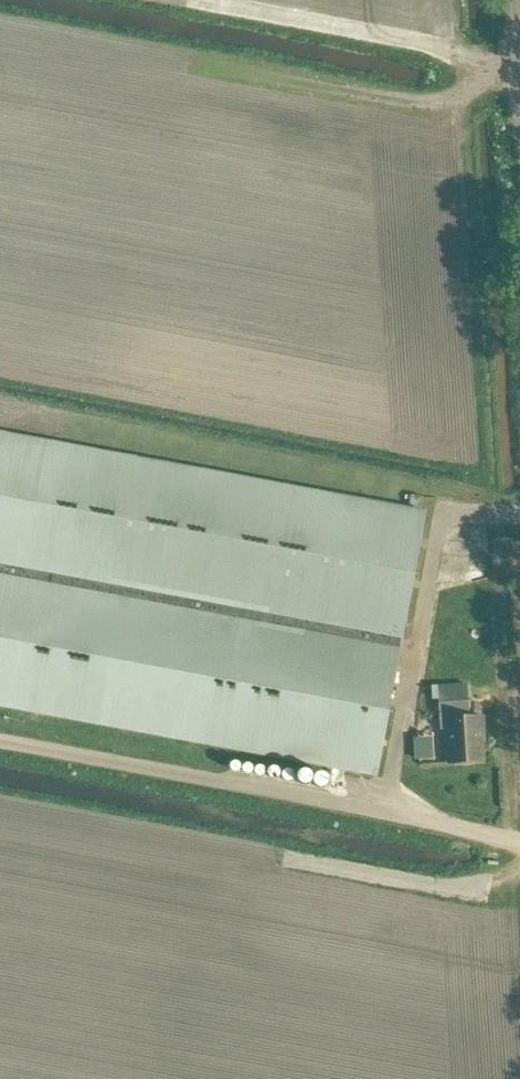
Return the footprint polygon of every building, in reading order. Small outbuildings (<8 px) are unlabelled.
[(371,777),(421,512),(0,434),(0,708),(371,777)] [(423,499),(411,496),(409,506),(421,509),(423,499)] [(468,703),(438,705),(439,722),(446,721),(449,765),(483,763),(480,719),(470,719),(468,703)]
